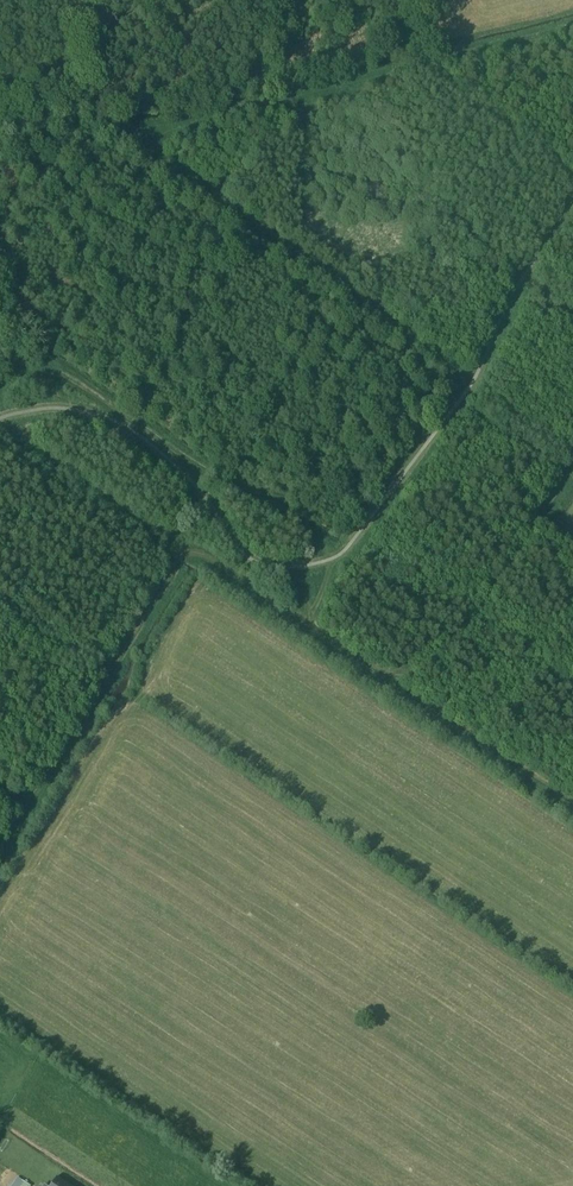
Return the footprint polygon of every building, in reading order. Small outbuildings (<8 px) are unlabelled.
[(45,1185),(82,1185),(62,1173),(54,1185),(48,1181),(45,1185)] [(10,1185),(30,1185),(17,1177),(10,1185)]
